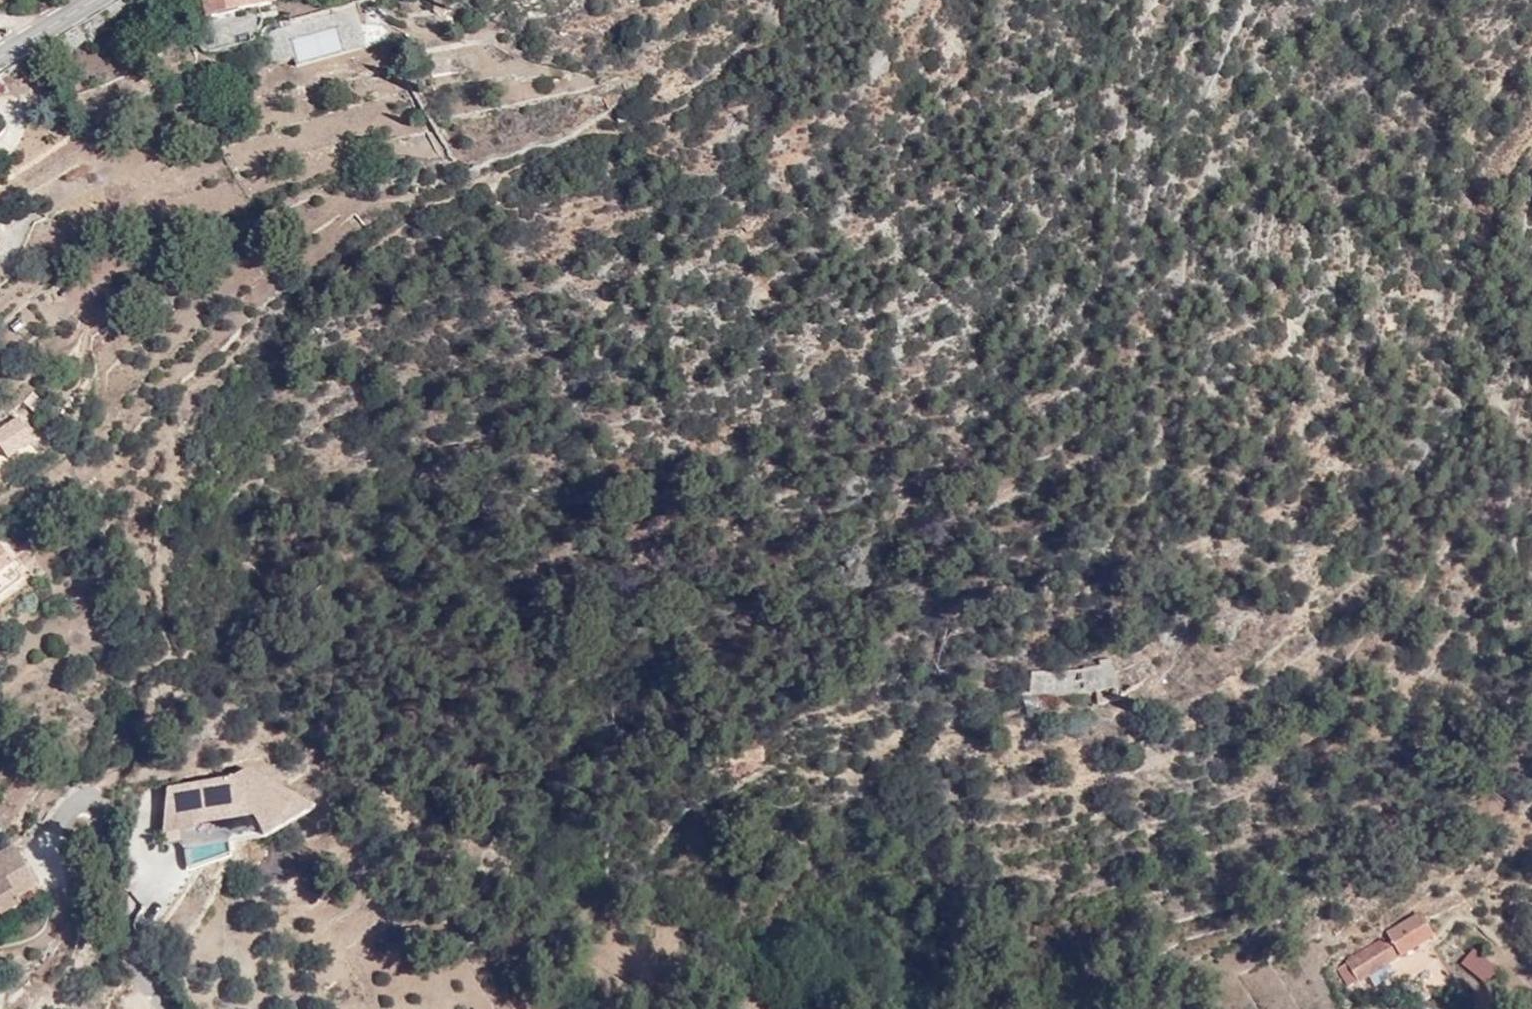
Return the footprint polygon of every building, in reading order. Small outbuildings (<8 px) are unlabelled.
[(211,19),(272,3),(271,0),(207,0),(211,19)] [(295,62),(341,56),(337,28),(292,34),(295,62)] [(17,567),(0,545),(0,580),(17,567)] [(1080,675),(1030,672),(1033,691),(1027,693),(1034,721),(1050,716),(1044,694),(1054,701),(1093,694),(1097,707),(1119,701),(1143,682),(1140,668),(1117,671),(1114,662),(1100,663),(1099,670),(1080,675)] [(170,788),(164,834),(193,831),(195,827),(257,818),(267,839),(315,811),(248,770),(234,778),(170,788)] [(42,885),(19,841),(0,851),(0,906),(42,885)] [(1399,930),(1348,960),(1361,984),(1414,954),(1399,930)] [(1459,962),(1486,982),(1498,966),(1471,946),(1459,962)]
